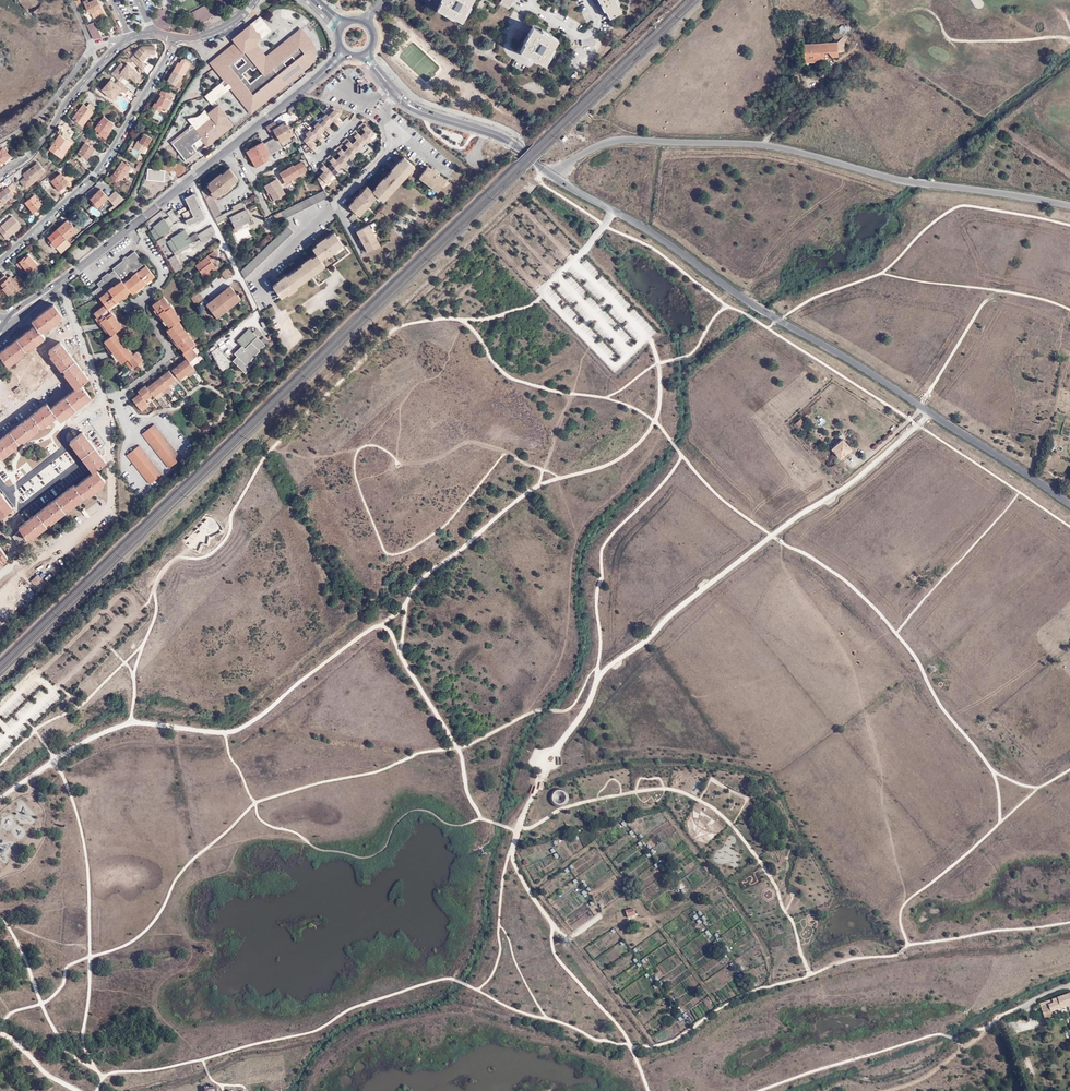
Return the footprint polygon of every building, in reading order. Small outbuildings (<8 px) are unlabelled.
[(91,13),(93,18),(99,15),(99,14),(103,12),(97,0),(93,0),(89,2),(87,0),(86,0),(83,2),(88,11),(90,10),(91,13)] [(440,0),(442,1),(437,9),(451,18),(452,16),(461,21),(470,6),(473,0),(440,0)] [(602,9),(604,8),(610,18),(621,12),(618,5),(620,4),(618,0),(616,0),(598,0),(602,9)] [(93,38),(102,37),(95,22),(86,25),(93,38)] [(848,31),(844,26),(842,24),(841,25),(831,34),(837,41),(843,35),(848,31)] [(235,43),(210,62),(252,115),(315,63),(317,49),(315,44),(303,28),(267,55),(258,44),(263,39),(251,25),(233,38),(235,43)] [(557,39),(543,31),(542,32),(532,27),(524,41),(525,41),(519,51),(533,59),(534,57),(545,63),(553,49),(552,48),(557,39)] [(587,39),(587,34),(568,34),(568,43),(577,43),(577,39),(587,39)] [(844,51),(843,35),(837,41),(803,44),(804,62),(823,60),(825,51),(830,51),(830,56),(837,56),(837,51),(844,51)] [(131,58),(143,69),(147,65),(143,61),(146,58),(146,56),(147,55),(149,55),(155,54),(155,45),(142,46),(131,58)] [(189,64),(182,60),(179,63),(178,63),(167,81),(179,88),(183,83),(181,82),(179,81),(182,77),(189,64)] [(121,63),(111,74),(118,80),(122,76),(123,77),(126,74),(129,76),(128,76),(136,82),(141,76),(134,70),(134,69),(127,64),(124,67),(121,63)] [(125,93),(129,88),(119,80),(115,84),(110,80),(102,90),(112,99),(120,89),(122,90),(125,93)] [(114,100),(122,90),(120,89),(112,99),(114,100)] [(162,90),(159,94),(160,95),(156,103),(155,102),(152,106),(160,111),(162,107),(165,109),(171,101),(168,99),(170,95),(162,90)] [(81,125),(92,111),(95,107),(89,103),(86,107),(84,105),(80,110),(79,109),(71,118),(81,125)] [(219,105),(170,141),(187,162),(235,126),(219,105)] [(331,110),(327,114),(332,121),(338,126),(341,123),(336,118),(341,112),(342,109),(333,106),(330,109),(331,110)] [(93,112),(92,111),(81,125),(83,127),(93,112)] [(332,121),(327,114),(326,114),(322,118),(323,119),(319,123),(324,128),(330,134),(333,131),(327,125),(332,121)] [(107,132),(108,131),(114,123),(104,116),(95,129),(100,132),(99,133),(103,136),(106,131),(107,132)] [(283,147),(296,140),(290,129),(288,127),(285,121),(283,122),(282,120),(275,124),(274,122),(265,127),(272,138),(275,144),(280,142),(283,147)] [(324,128),(319,123),(317,122),(313,126),(315,127),(310,131),(316,136),(322,142),(325,139),(319,133),(324,128)] [(360,136),(366,142),(367,143),(371,139),(370,138),(374,134),(363,122),(360,125),(365,131),(360,136)] [(316,136),(310,131),(309,130),(305,134),(306,135),(302,139),(313,150),(317,148),(311,142),(316,136)] [(362,146),(366,142),(360,136),(354,130),(351,133),(357,139),(352,144),(358,150),(359,151),(363,147),(362,146)] [(152,137),(144,133),(141,139),(139,138),(137,142),(133,140),(128,147),(133,150),(134,148),(143,152),(152,137)] [(88,144),(92,138),(85,134),(77,145),(82,148),(78,153),(82,156),(82,157),(87,161),(95,149),(88,144)] [(60,135),(57,139),(58,140),(56,142),(55,141),(50,149),(62,158),(72,143),(60,135)] [(269,154),(283,147),(280,142),(275,144),(272,138),(263,143),(262,141),(245,151),(254,166),(267,159),(266,157),(264,152),(267,150),(269,154)] [(354,154),(358,150),(352,144),(346,138),(343,141),(349,147),(344,152),(349,158),(351,159),(355,155),(354,154)] [(6,165),(10,161),(8,159),(11,156),(1,146),(0,147),(0,150),(1,150),(0,151),(0,159),(6,165)] [(345,162),(349,158),(344,152),(338,146),(335,149),(341,155),(336,160),(341,166),(342,167),(347,163),(345,162)] [(328,168),(333,174),(334,175),(338,171),(337,170),(341,166),(336,160),(330,155),(327,158),(333,164),(328,168)] [(372,191),(367,186),(349,206),(359,216),(377,196),(383,201),(415,167),(404,157),(400,161),(399,160),(391,169),(392,170),(384,178),(383,177),(375,186),(376,187),(372,191)] [(135,166),(130,163),(129,164),(127,162),(126,164),(122,161),(113,174),(112,176),(110,178),(116,182),(119,178),(122,180),(128,171),(130,173),(135,166)] [(279,173),(285,181),(289,178),(290,180),(306,170),(301,161),(294,165),(293,164),(279,173)] [(177,163),(174,168),(185,173),(187,168),(177,163)] [(318,177),(323,185),(326,182),(327,183),(331,179),(330,178),(333,174),(328,168),(322,163),(319,166),(324,171),(318,177)] [(46,171),(41,164),(37,168),(36,166),(32,169),(31,168),(30,168),(23,174),(26,177),(21,180),(27,187),(35,180),(33,178),(37,175),(39,177),(46,171)] [(449,183),(428,167),(419,178),(438,192),(442,186),(445,188),(449,183)] [(164,170),(148,168),(146,179),(163,181),(164,170)] [(210,192),(206,187),(201,191),(214,218),(215,218),(221,214),(214,199),(222,193),(225,190),(226,192),(231,188),(229,186),(238,179),(229,168),(221,175),(208,185),(213,191),(210,192)] [(206,183),(208,185),(221,175),(219,173),(206,183)] [(61,174),(52,182),(60,191),(66,185),(64,184),(68,181),(61,174)] [(271,191),(276,199),(285,193),(276,179),(264,185),(268,193),(271,191)] [(9,187),(9,186),(0,193),(0,205),(4,202),(11,196),(15,194),(12,190),(9,187)] [(100,189),(90,198),(94,203),(93,204),(97,208),(109,197),(100,189)] [(270,202),(276,199),(271,191),(268,193),(266,194),(270,202)] [(204,217),(193,194),(184,198),(189,209),(181,213),(187,225),(204,217)] [(34,195),(25,202),(33,212),(39,208),(38,206),(42,203),(34,195)] [(11,196),(4,202),(5,205),(13,199),(11,196)] [(217,224),(229,218),(234,228),(232,229),(234,233),(237,231),(236,229),(242,226),(241,225),(251,220),(241,202),(231,207),(232,209),(221,214),(215,218),(214,218),(217,224)] [(92,206),(89,211),(98,217),(101,212),(92,206)] [(286,223),(285,220),(281,213),(274,217),(279,226),(286,223)] [(13,215),(2,225),(3,227),(0,230),(8,238),(11,235),(10,234),(15,230),(16,231),(22,225),(13,215)] [(153,235),(156,240),(172,228),(171,226),(174,223),(168,216),(156,226),(159,231),(153,235)] [(66,237),(68,239),(78,230),(72,223),(71,224),(68,220),(58,228),(66,237)] [(381,248),(369,224),(356,231),(367,252),(374,248),(376,251),(381,248)] [(167,242),(175,254),(190,245),(189,242),(199,236),(202,241),(216,232),(212,225),(198,233),(197,232),(189,236),(184,230),(171,237),(172,239),(167,242)] [(159,231),(156,226),(150,230),(153,235),(159,231)] [(66,237),(58,228),(48,237),(51,239),(50,240),(56,247),(66,237)] [(286,274),(276,281),(277,283),(273,286),(281,297),(287,293),(289,295),(298,288),(297,286),(325,266),(321,260),(326,256),(328,257),(337,250),(336,249),(343,244),(334,233),(327,238),(326,237),(316,244),(317,245),(312,248),(317,254),(312,258),(311,256),(301,264),(302,265),(287,275),(286,274)] [(156,241),(159,246),(167,242),(165,236),(156,241)] [(62,254),(71,243),(68,239),(57,248),(62,254)] [(129,359),(135,365),(143,358),(136,350),(132,353),(126,345),(128,344),(122,337),(121,338),(115,331),(122,326),(115,318),(117,316),(112,310),(110,311),(107,307),(115,301),(116,303),(120,300),(118,298),(129,289),(133,293),(143,284),(144,286),(148,283),(146,281),(153,275),(144,265),(133,251),(111,269),(113,271),(99,282),(102,285),(95,292),(98,296),(104,304),(94,312),(100,320),(98,322),(101,325),(103,324),(111,334),(105,339),(111,347),(109,349),(111,352),(114,351),(122,361),(128,357),(129,359)] [(213,251),(195,265),(203,274),(205,272),(208,275),(217,268),(210,259),(212,257),(216,254),(213,251)] [(25,256),(17,264),(22,269),(25,266),(30,272),(39,263),(30,254),(27,258),(25,256)] [(176,273),(183,267),(175,254),(167,259),(176,273)] [(232,274),(227,268),(221,273),(225,279),(232,274)] [(25,282),(19,275),(15,279),(12,275),(9,278),(7,275),(0,281),(6,287),(5,288),(10,295),(17,289),(20,291),(24,288),(21,285),(25,282)] [(26,282),(32,289),(37,284),(31,277),(26,282)] [(241,298),(231,285),(206,305),(217,318),(241,298)] [(203,298),(198,291),(191,297),(194,305),(203,298)] [(180,376),(187,370),(193,366),(190,360),(197,354),(191,345),(193,342),(188,334),(189,333),(185,326),(183,327),(177,319),(179,317),(174,309),(175,308),(171,302),(168,303),(163,296),(153,303),(159,311),(157,312),(159,316),(162,314),(169,325),(167,328),(172,335),(170,337),(173,340),(176,339),(184,350),(182,351),(186,356),(173,367),(180,376)] [(54,304),(32,322),(35,325),(0,353),(0,356),(8,367),(24,354),(23,353),(29,348),(30,350),(45,338),(42,333),(44,331),(45,332),(61,320),(59,318),(63,316),(54,304)] [(250,368),(248,367),(246,364),(251,360),(269,341),(264,336),(260,340),(257,337),(261,333),(256,328),(252,332),(248,328),(237,340),(242,345),(245,348),(237,356),(233,361),(245,374),(250,368)] [(89,379),(60,342),(49,352),(51,355),(50,356),(62,371),(63,370),(65,373),(64,374),(76,389),(51,408),(47,403),(0,439),(0,458),(1,458),(2,459),(18,447),(16,446),(23,441),(24,443),(39,431),(38,429),(41,427),(42,429),(57,417),(61,421),(91,397),(81,385),(89,379)] [(234,353),(237,356),(245,348),(242,345),(234,353)] [(233,363),(218,347),(211,352),(220,368),(223,372),(233,363)] [(195,364),(201,359),(198,355),(191,360),(195,364)] [(131,368),(135,365),(129,359),(126,361),(131,368)] [(193,366),(187,370),(190,374),(196,369),(193,366)] [(133,397),(141,406),(143,404),(148,401),(146,398),(153,393),(155,395),(155,394),(162,389),(172,381),(176,377),(169,369),(147,386),(145,383),(139,389),(141,391),(133,397)] [(175,384),(172,381),(162,389),(164,392),(175,384)] [(162,389),(155,394),(157,397),(164,392),(162,389)] [(1051,392),(1040,395),(1046,414),(1054,412),(1051,401),(1054,400),(1051,392)] [(154,424),(142,434),(169,468),(181,458),(154,424)] [(75,486),(74,485),(19,528),(21,530),(13,536),(18,544),(26,537),(28,539),(31,537),(32,538),(47,527),(46,525),(49,522),(51,524),(66,513),(65,511),(68,508),(69,510),(87,496),(89,497),(104,485),(102,484),(106,481),(97,470),(106,463),(82,432),(69,442),(93,472),(75,486)] [(850,448),(842,439),(831,448),(840,457),(850,448)] [(162,474),(140,445),(127,455),(150,485),(162,474)] [(800,468),(797,464),(791,468),(795,472),(800,468)] [(1,517),(13,508),(0,492),(0,516),(1,517)] [(209,541),(208,538),(224,529),(217,517),(182,536),(190,552),(209,541)] [(0,547),(0,565),(6,560),(5,559),(8,557),(0,547)] [(85,668),(82,671),(87,677),(90,674),(85,668)] [(553,801),(554,803),(557,804),(559,805),(562,805),(564,803),(566,801),(567,799),(568,797),(567,794),(566,792),(564,791),(562,790),(559,789),(557,790),(555,791),(553,793),(552,796),(552,798),(553,801)] [(635,916),(633,909),(625,912),(628,918),(635,916)] [(710,929),(714,934),(719,930),(714,925),(710,929)] [(1040,1003),(1045,1019),(1054,1017),(1052,1012),(1068,1006),(1069,1012),(1069,993),(1040,1003)]
